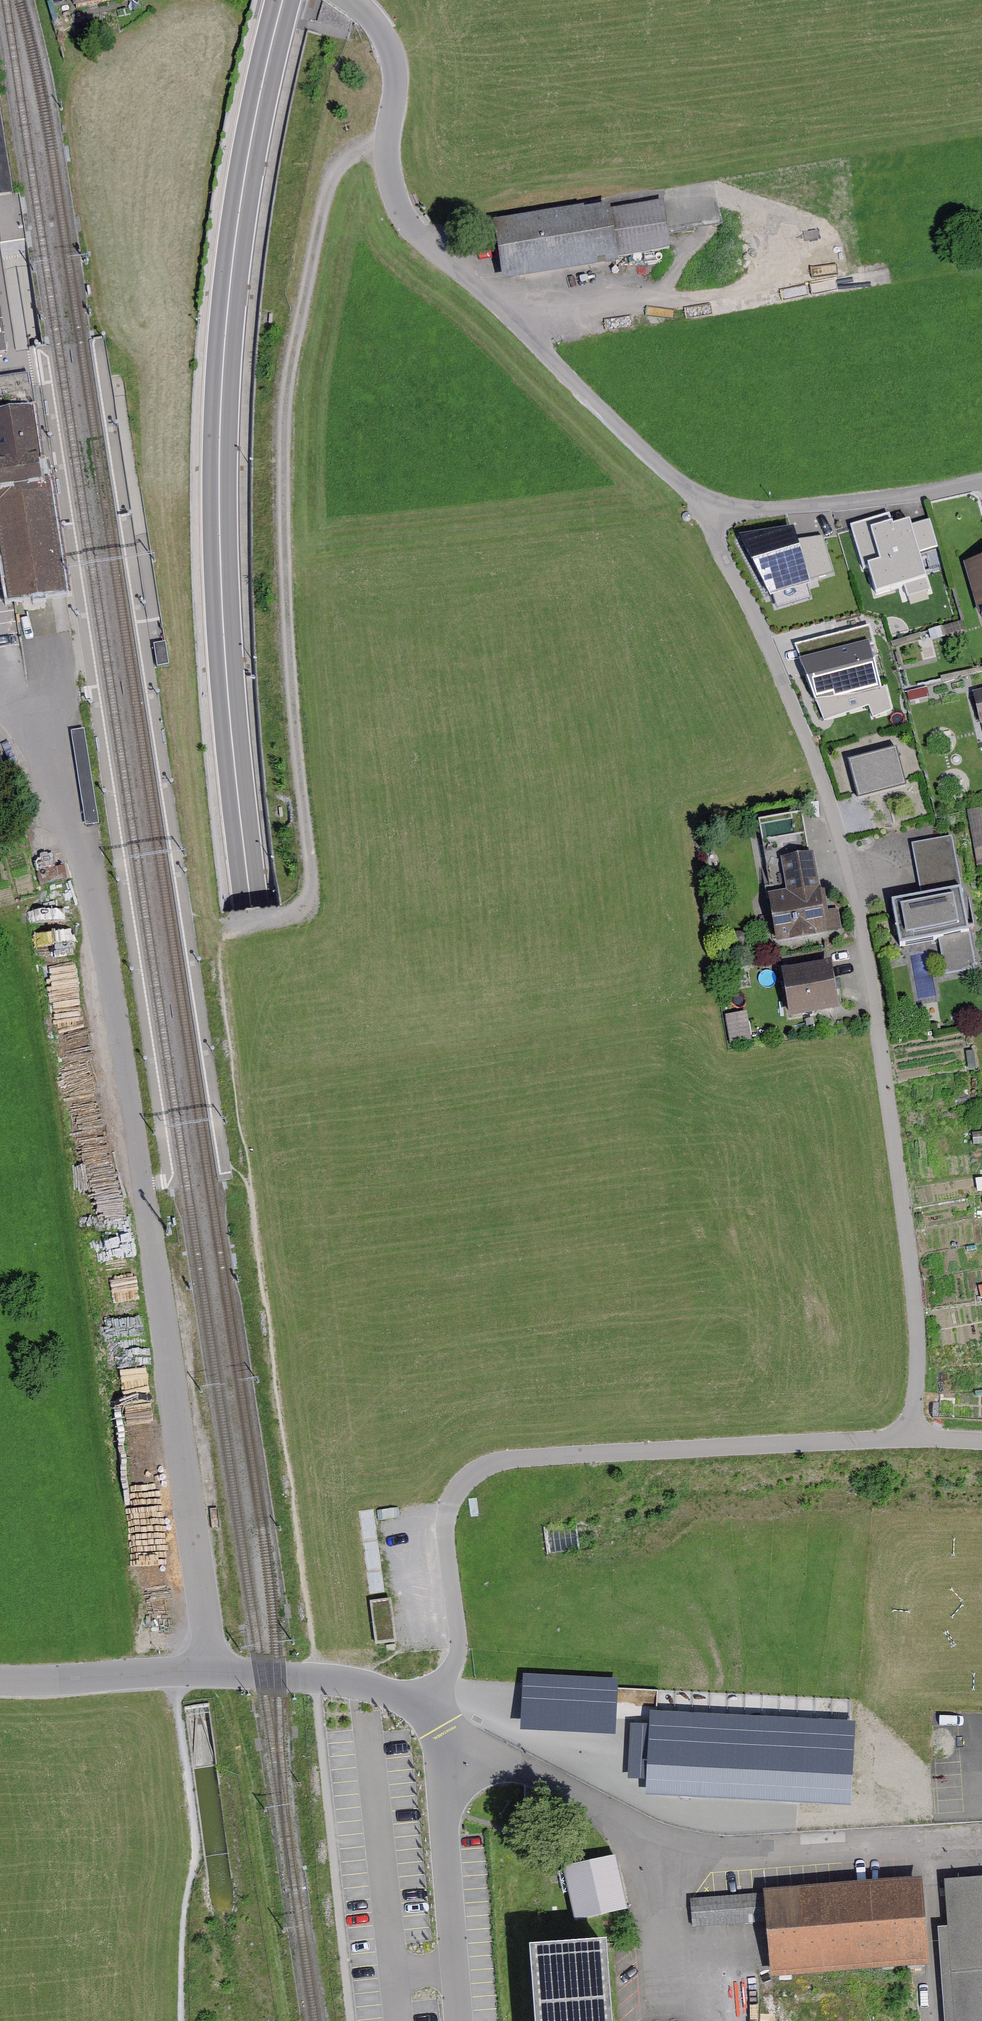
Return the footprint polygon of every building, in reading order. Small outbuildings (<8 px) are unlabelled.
[(74,11),(135,2),(135,0),(72,0),(74,11)] [(659,193),(492,219),(502,283),(669,257),(659,193)] [(25,415),(31,459),(35,480),(41,479),(46,479),(30,376),(0,381),(0,419),(25,415)] [(25,415),(0,419),(0,486),(1,485),(31,481),(35,480),(31,459),(25,415)] [(9,601),(58,594),(66,592),(48,478),(46,479),(41,479),(35,480),(31,481),(1,485),(0,486),(0,543),(9,601)] [(915,516),(871,524),(879,573),(924,565),(915,516)] [(963,558),(981,615),(981,553),(963,558)] [(836,570),(801,578),(811,624),(848,617),(836,570)] [(972,687),(981,730),(981,685),(972,687)] [(99,821),(83,729),(73,731),(88,823),(99,821)] [(899,746),(850,756),(858,795),(907,784),(899,746)] [(913,842),(923,894),(890,900),(901,952),(934,945),(940,974),(981,966),(981,963),(955,833),(913,842)] [(821,846),(780,853),(786,889),(769,892),(777,938),(834,928),(821,846)] [(831,958),(779,967),(786,1014),(839,1007),(831,958)] [(748,1012),(728,1016),(734,1043),(753,1039),(748,1012)] [(391,1601),(371,1603),(377,1646),(397,1643),(391,1601)] [(619,1681),(525,1676),(522,1731),(616,1736),(619,1681)] [(854,1726),(652,1716),(652,1727),(648,1781),(648,1798),(850,1808),(854,1726)] [(648,1781),(652,1727),(632,1725),(628,1780),(648,1781)] [(617,1861),(565,1872),(576,1923),(627,1912),(617,1861)] [(934,1876),(773,1890),(775,1895),(777,1927),(781,1977),(941,1963),(934,1876)] [(952,1881),(962,1996),(965,2020),(981,2020),(981,1878),(952,1881)] [(775,1895),(694,1899),(696,1931),(777,1927),(775,1895)] [(543,1948),(548,2020),(641,2020),(636,1942),(543,1948)]
